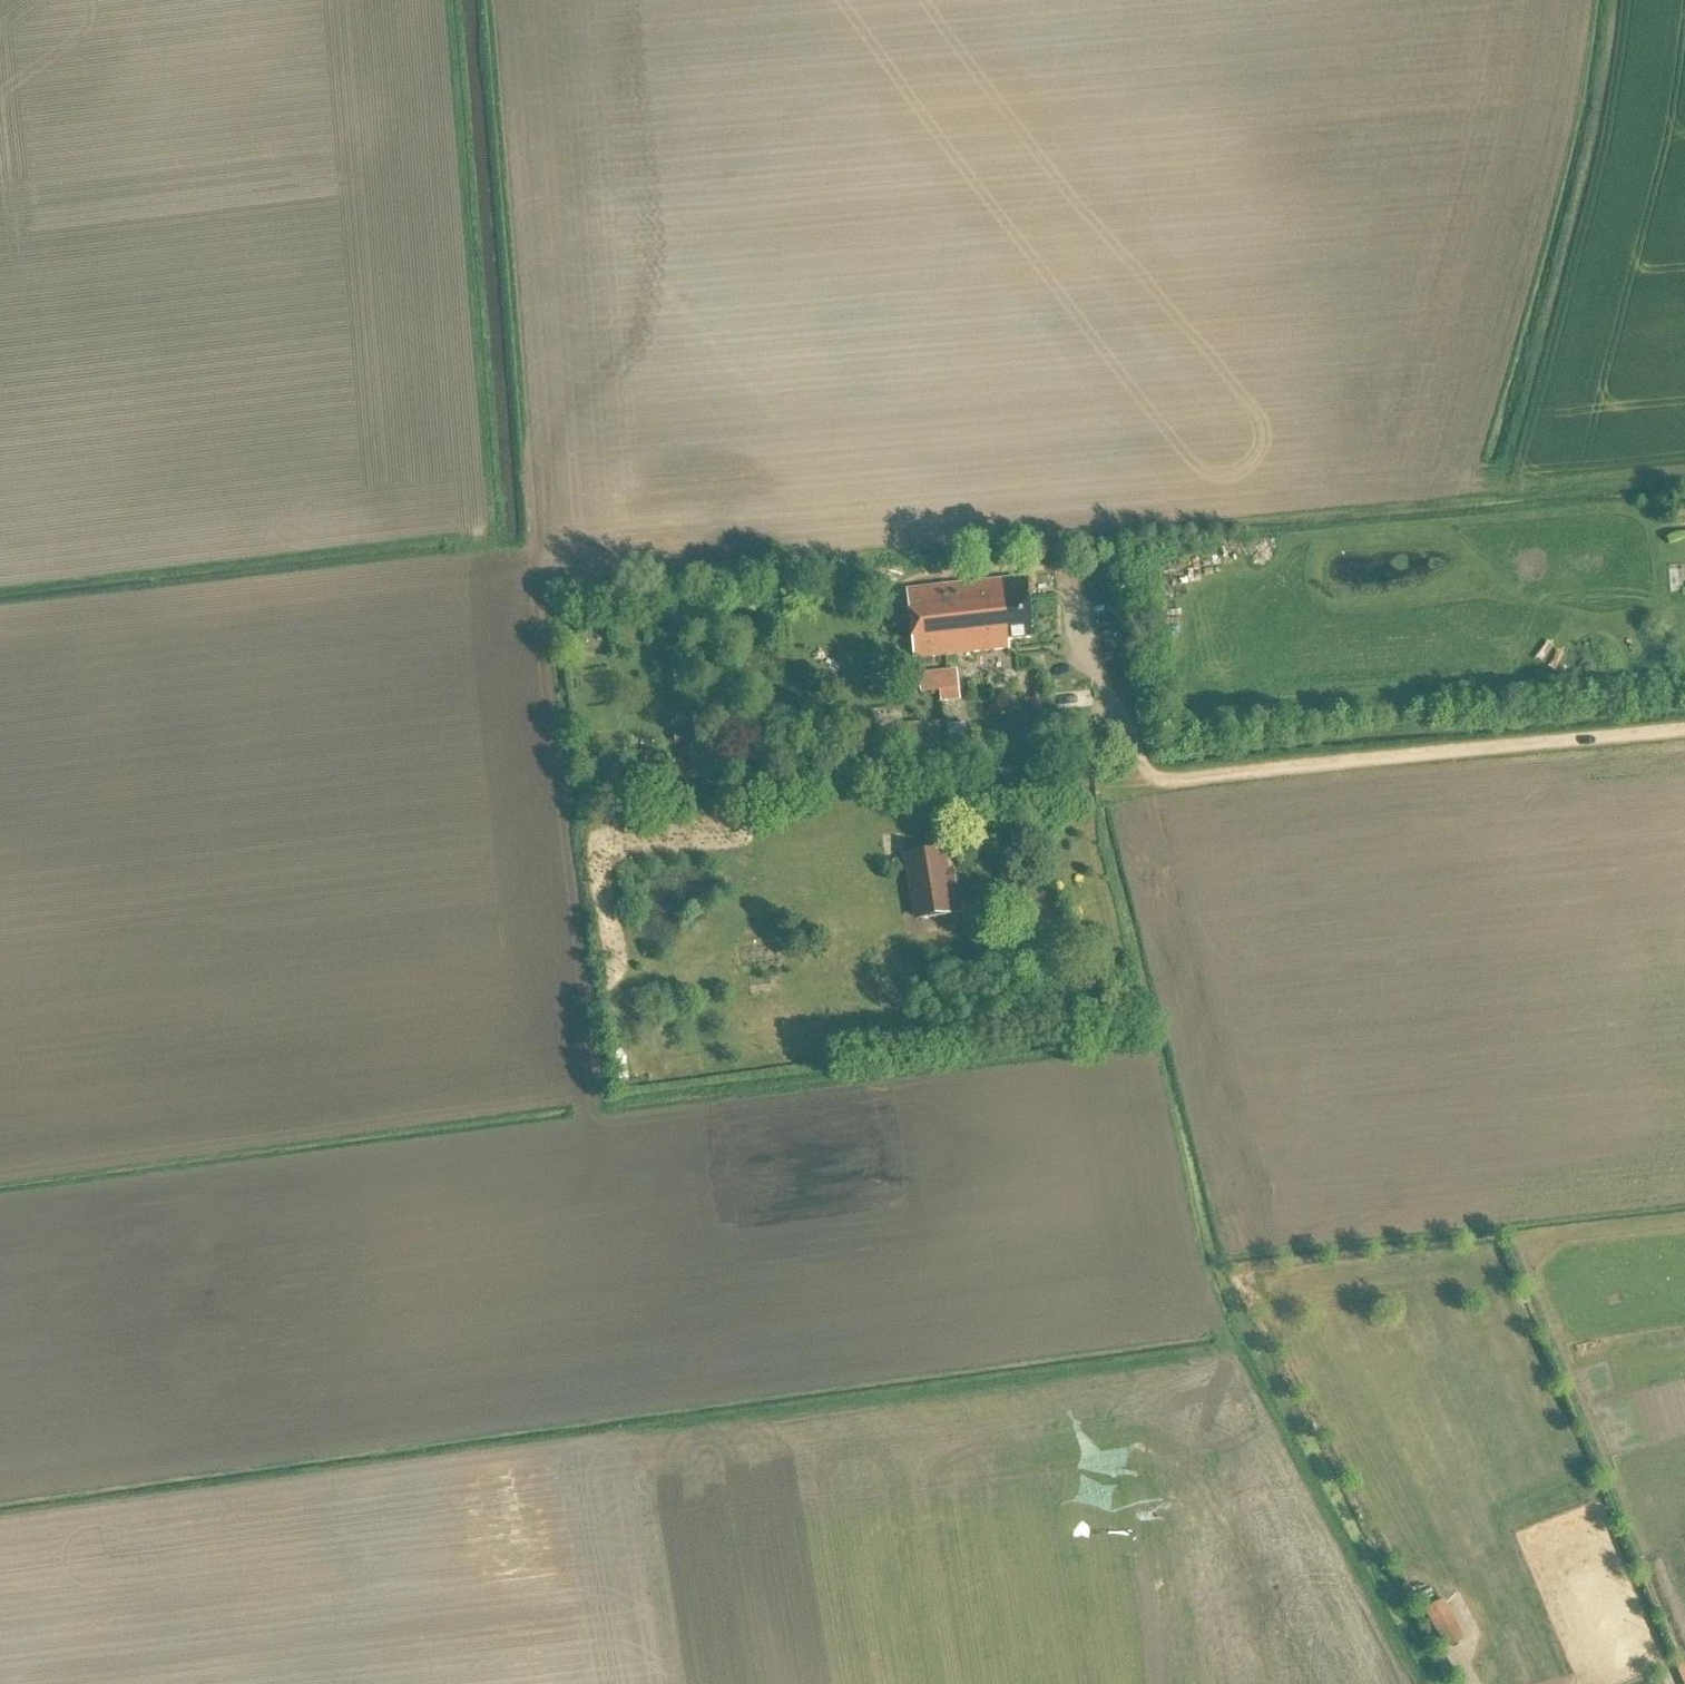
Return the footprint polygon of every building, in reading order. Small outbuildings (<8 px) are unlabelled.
[(1009,651),(1008,643),(1036,640),(1029,580),(907,593),(914,661),(1009,651)] [(917,676),(919,696),(938,694),(939,705),(959,703),(956,672),(917,676)] [(695,745),(695,734),(675,735),(675,746),(695,745)] [(917,919),(950,914),(941,857),(908,862),(917,919)] [(1444,1601),(1424,1611),(1445,1651),(1466,1641),(1444,1601)]
